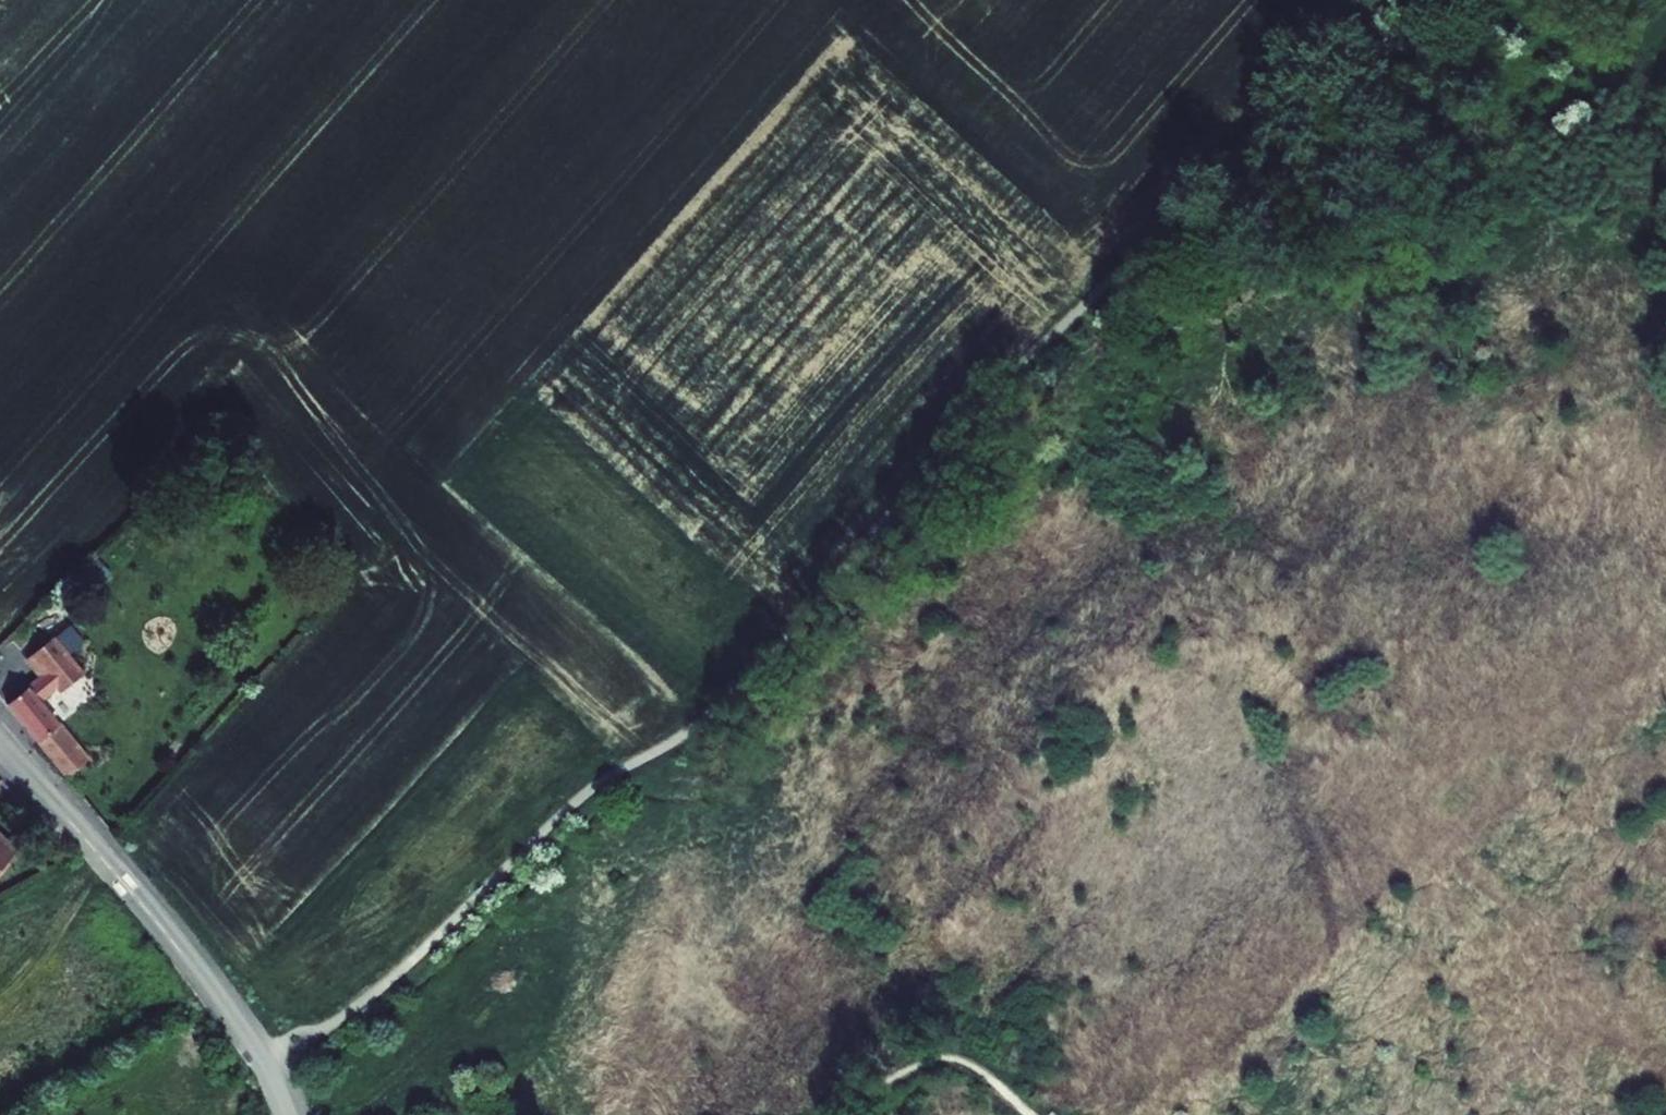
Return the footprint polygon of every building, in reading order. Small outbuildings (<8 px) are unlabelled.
[(43,643),(16,666),(32,684),(0,709),(0,717),(59,787),(78,772),(39,726),(82,692),(43,643)]
